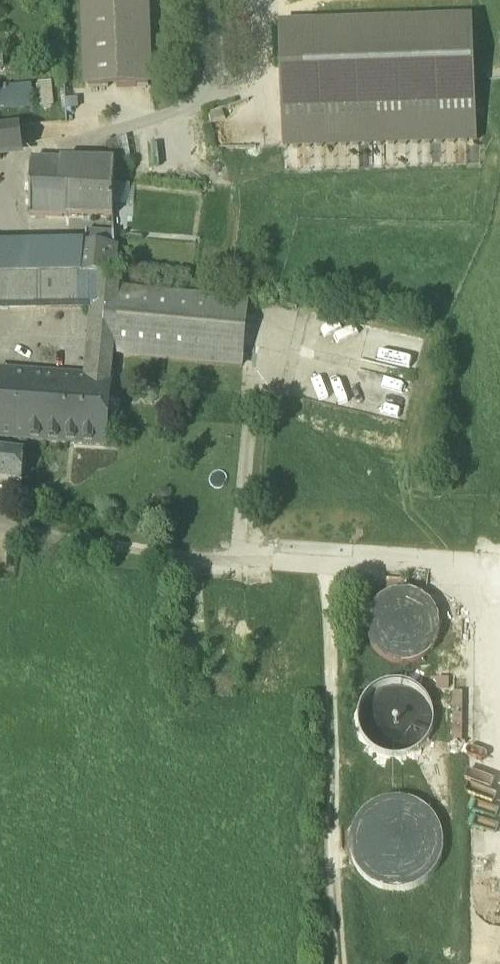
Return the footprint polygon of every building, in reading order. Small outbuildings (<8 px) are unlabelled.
[(88,89),(148,87),(146,0),(86,0),(88,89)] [(279,29),(284,149),(477,141),(473,22),(471,22),(279,29)] [(3,89),(3,92),(5,91),(6,103),(33,101),(32,85),(4,87),(4,89),(3,89)] [(1,161),(0,150),(23,147),(21,127),(0,130),(0,161),(1,161)] [(109,143),(112,163),(115,163),(131,163),(126,138),(109,143)] [(0,150),(1,161),(24,158),(23,147),(0,150)] [(30,218),(68,218),(68,190),(61,190),(61,162),(32,161),(30,218)] [(112,163),(61,162),(61,190),(68,190),(68,218),(114,219),(115,163),(112,163)] [(87,233),(86,246),(115,248),(115,235),(87,233)] [(83,276),(86,246),(0,247),(0,278),(83,276)] [(86,246),(83,276),(98,276),(113,276),(115,248),(86,246)] [(95,312),(98,276),(83,276),(0,278),(0,313),(95,312)] [(113,276),(98,276),(95,312),(88,382),(88,384),(110,386),(113,355),(119,291),(120,276),(113,276)] [(249,302),(119,291),(113,355),(243,367),(249,302)] [(67,422),(67,421),(70,381),(0,375),(0,417),(29,419),(67,422)] [(105,447),(107,426),(110,386),(88,384),(88,382),(70,381),(67,421),(67,422),(29,419),(0,417),(0,440),(7,440),(46,443),(86,446),(105,447)] [(0,452),(0,482),(23,485),(25,455),(0,452)] [(378,590),(398,592),(406,592),(407,582),(379,580),(378,590)] [(417,594),(406,592),(398,592),(387,595),(378,602),(371,611),(367,621),(366,632),(369,643),(375,653),(384,661),(394,665),(405,666),(416,664),(426,659),(434,651),(439,641),(441,630),(440,618),(435,608),(427,600),(417,594)] [(493,669),(487,791),(499,792),(499,669),(493,669)] [(435,718),(432,707),(427,698),(419,690),(410,685),(399,683),(388,684),(378,688),(369,694),(363,703),(359,713),(358,724),(361,735),(366,744),(374,752),(383,757),(394,759),(405,758),(415,754),(424,748),(430,739),(434,729),(435,718)] [(453,743),(463,743),(463,695),(454,695),(453,743)] [(350,851),(353,863),(360,875),(369,884),(381,890),(394,893),(407,892),(420,887),(430,879),(438,869),(442,856),(443,843),(440,830),(434,819),(424,809),(413,803),(400,800),(387,801),(374,806),(364,814),(356,825),(351,837),(350,851)]
